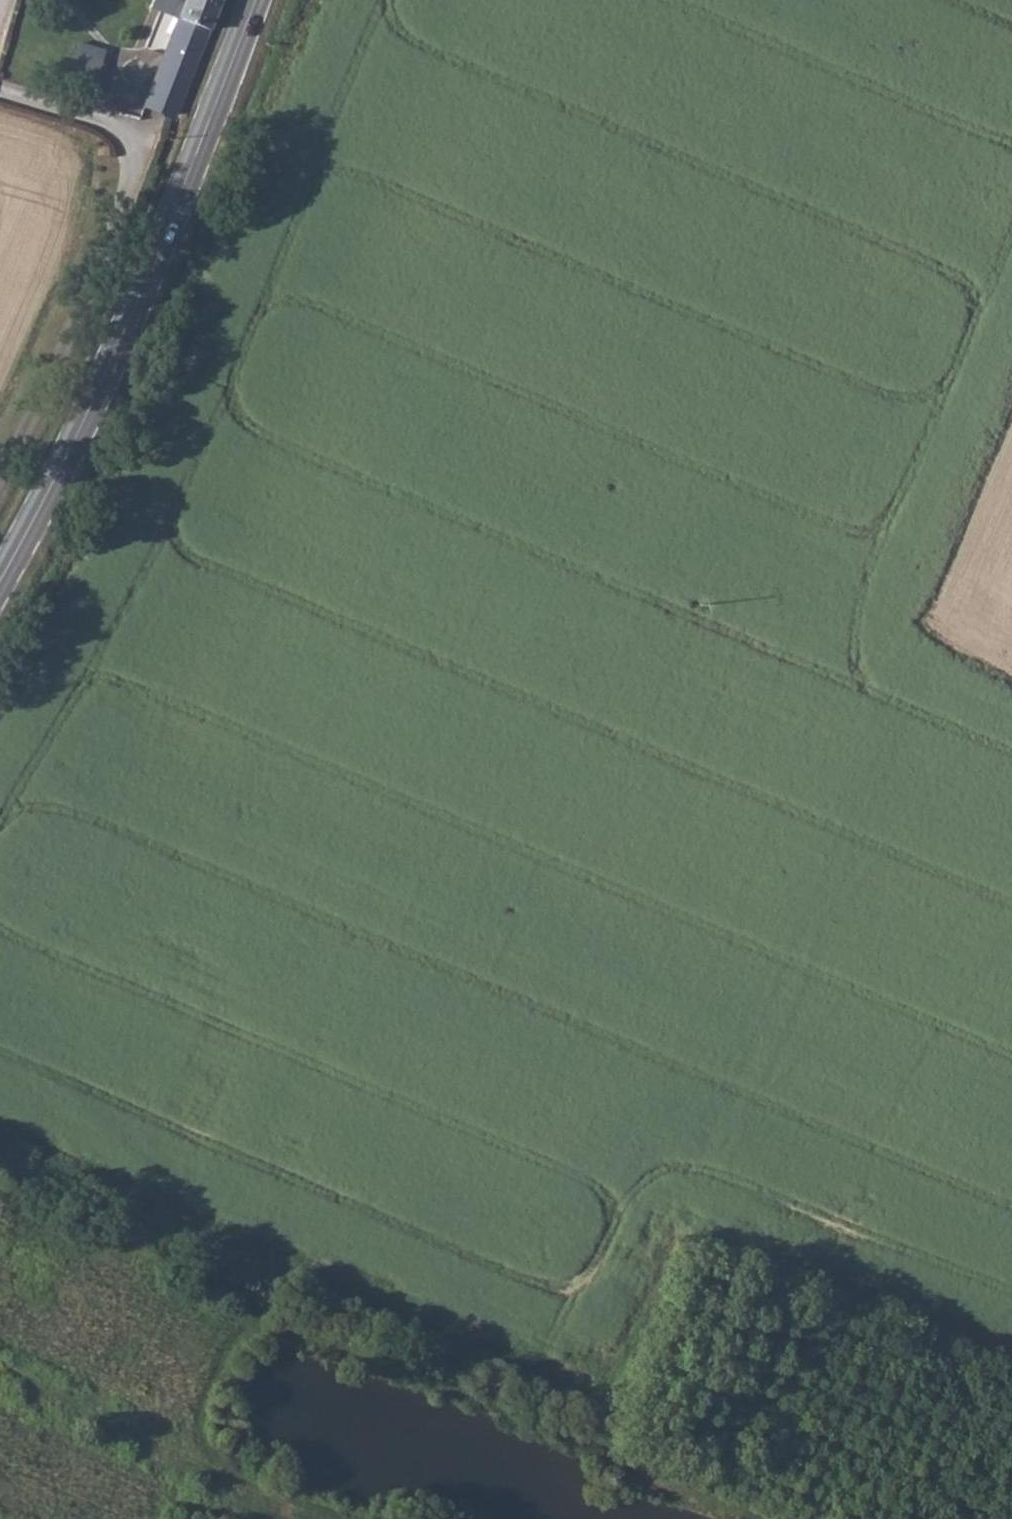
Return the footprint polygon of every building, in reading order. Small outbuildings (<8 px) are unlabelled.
[(216,0),(186,0),(185,4),(212,13),(216,0)] [(151,95),(180,99),(206,29),(176,21),(174,27),(167,47),(151,95)] [(167,47),(174,27),(156,22),(148,42),(167,47)] [(79,49),(64,80),(94,93),(108,62),(79,49)]
